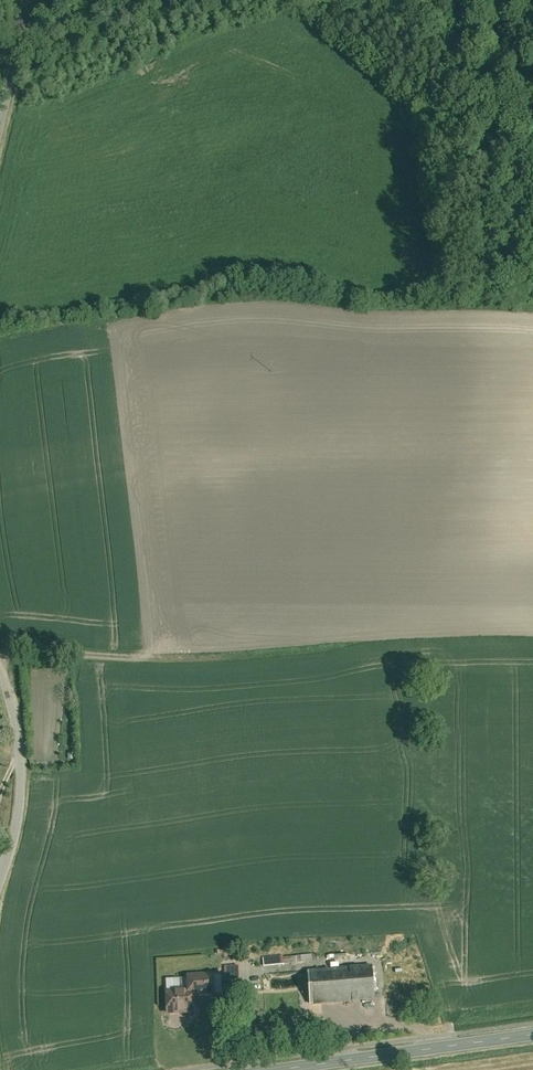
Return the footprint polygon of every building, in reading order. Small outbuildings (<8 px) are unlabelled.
[(314,955),(263,958),(264,967),(314,963),(314,955)] [(248,973),(249,1002),(370,994),(368,961),(304,965),(304,970),(248,973)] [(236,984),(235,969),(220,970),(221,985),(236,984)] [(210,977),(181,979),(182,996),(161,998),(162,1020),(192,1019),(191,1001),(211,999),(210,977)]
